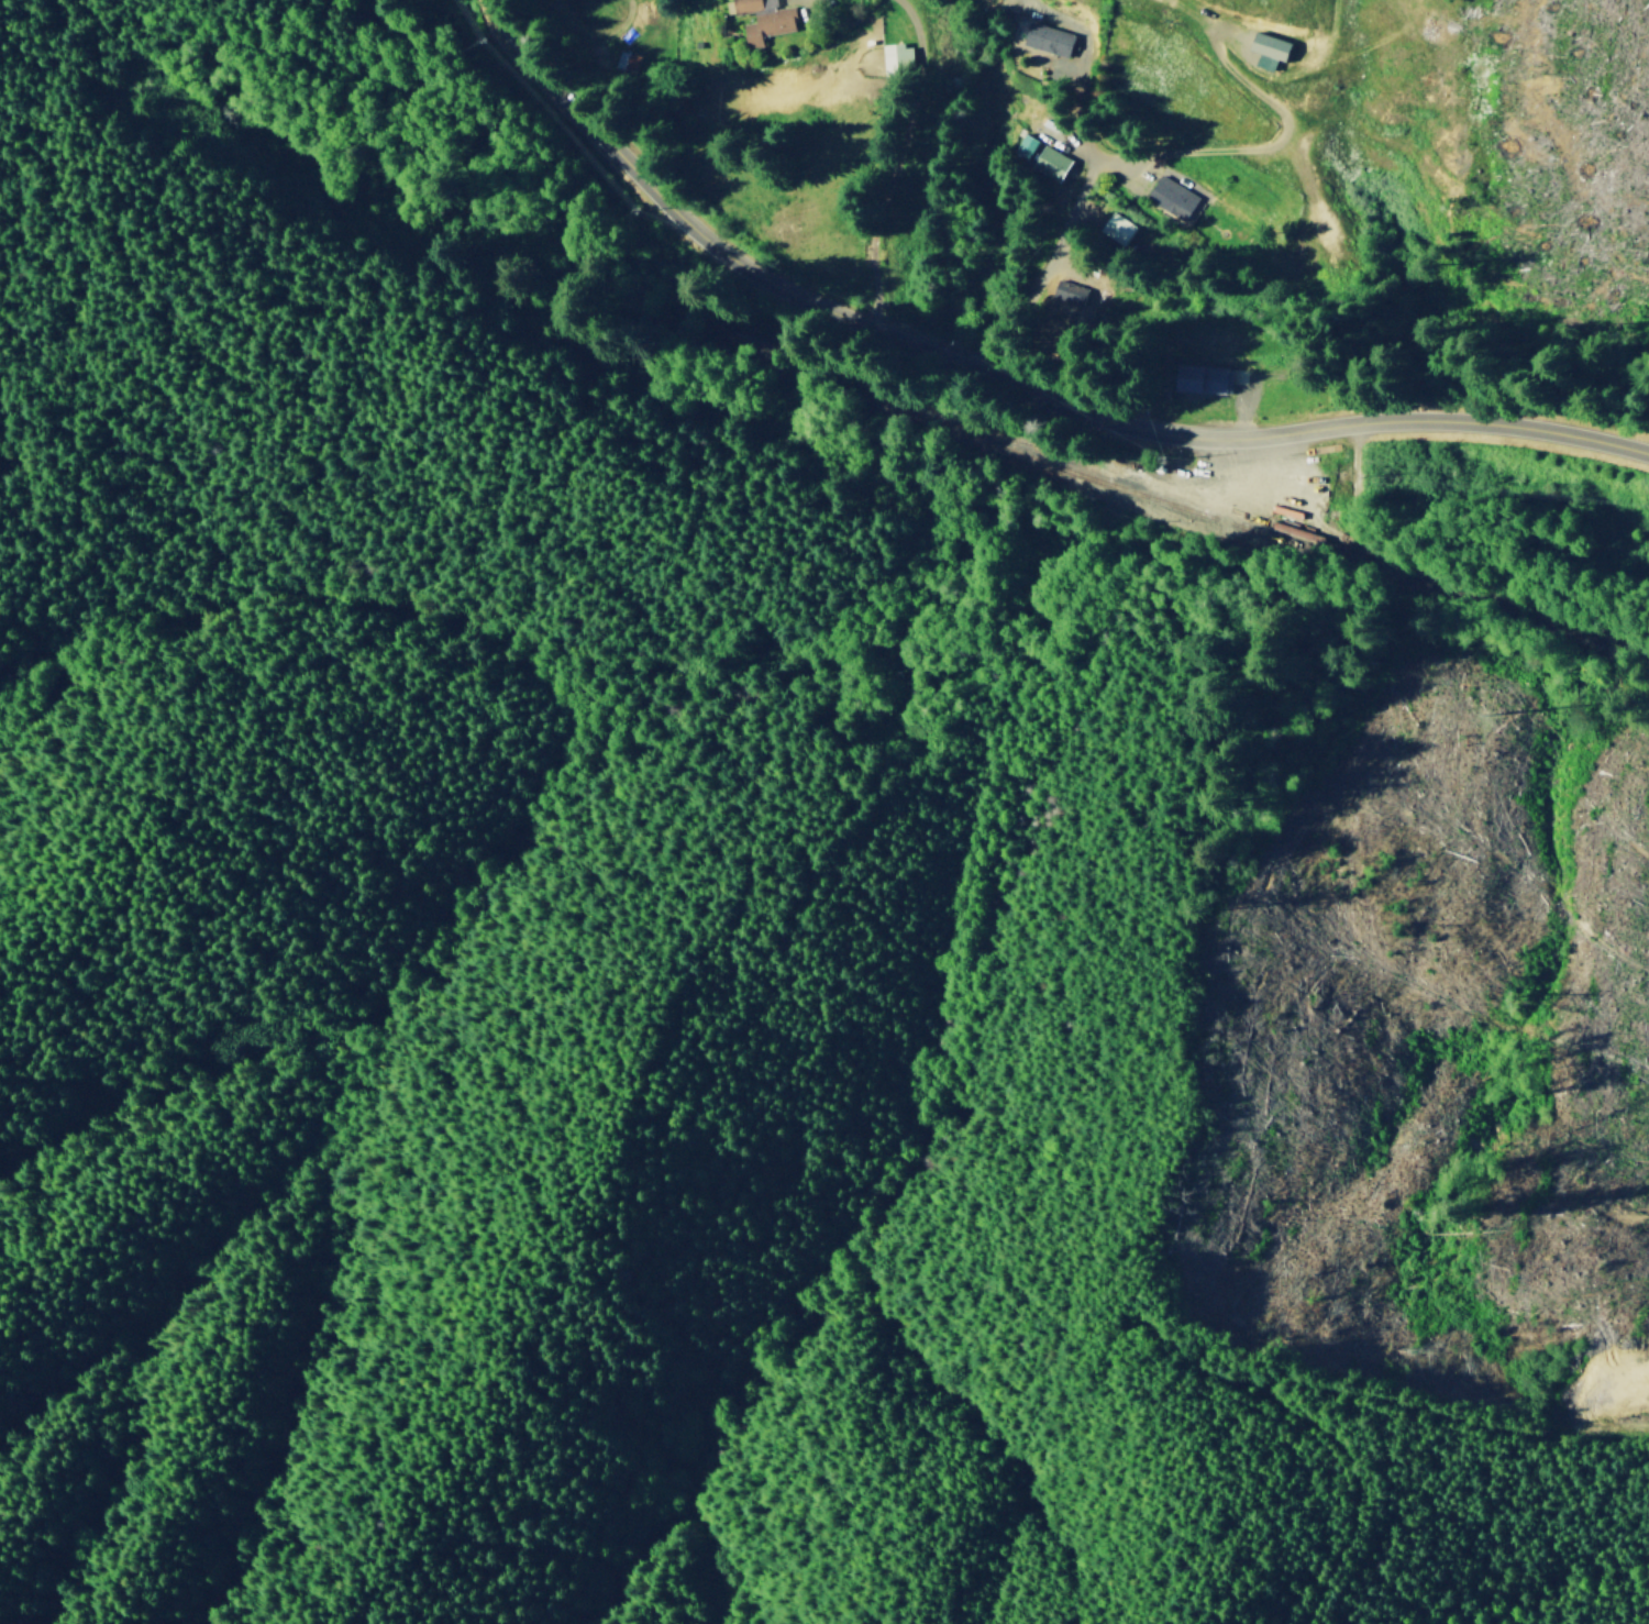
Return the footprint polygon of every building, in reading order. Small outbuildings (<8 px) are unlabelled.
[(798,28),(793,5),(753,14),(755,21),(743,23),(750,51),(764,48),(761,37),(798,28)] [(1073,33),(1028,21),(1022,45),(1067,57),(1073,33)] [(1292,42),(1255,31),(1249,49),(1259,53),(1255,64),(1273,70),(1277,58),(1285,61),(1292,42)] [(1071,161),(1025,133),(1014,150),(1031,160),(1029,164),(1059,182),(1071,161)] [(1145,200),(1191,222),(1203,197),(1157,175),(1145,200)] [(1228,393),(1228,366),(1178,365),(1178,392),(1228,393)]
